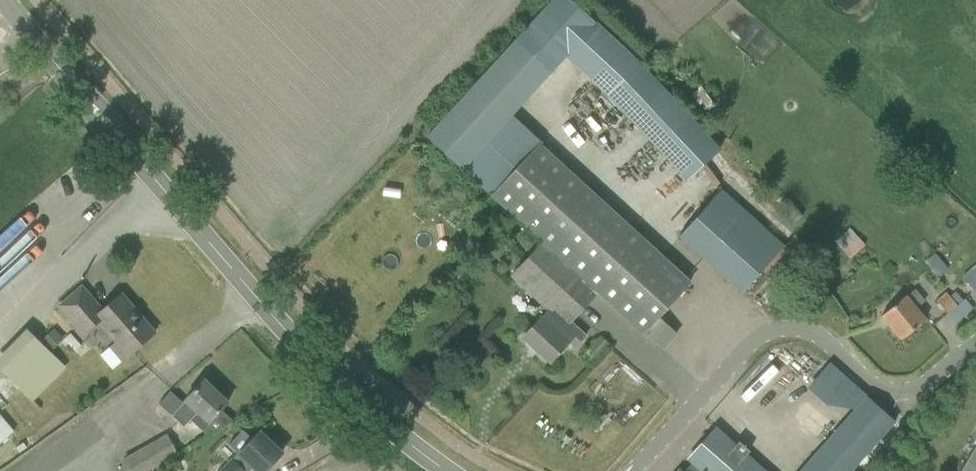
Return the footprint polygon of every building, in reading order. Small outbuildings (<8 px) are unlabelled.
[(427,136),(463,169),(512,115),(552,71),(566,56),(607,95),(685,180),(720,148),(641,63),(632,71),(629,68),(637,60),(593,20),(582,10),(581,9),(571,0),(552,0),(517,39),(427,136)] [(523,338),(549,362),(568,342),(574,348),(585,336),(570,321),(597,291),(663,350),(677,334),(659,318),(691,282),(539,145),(492,196),(543,243),(513,276),(550,310),(543,319),(542,318),(523,338)] [(720,192),(680,237),(727,279),(742,292),(783,246),(768,233),(720,192)] [(837,242),(853,257),(866,243),(850,228),(837,242)] [(520,239),(520,246),(525,251),(532,251),(537,246),(537,239),(532,234),(525,234),(520,239)] [(4,236),(0,239),(0,265),(4,263),(6,267),(17,262),(4,236)] [(974,291),(975,289),(975,268),(964,279),(974,291)] [(109,349),(121,363),(126,358),(154,334),(121,294),(102,311),(81,287),(58,307),(84,337),(98,325),(114,344),(109,349)] [(881,316),(901,340),(925,319),(916,308),(924,301),(915,290),(908,296),(907,295),(881,316)] [(947,313),(956,324),(974,309),(966,298),(962,300),(956,293),(950,298),(947,293),(937,301),(947,313)] [(33,400),(69,366),(31,326),(0,355),(0,365),(33,400)] [(70,334),(64,339),(74,352),(81,346),(70,334)] [(805,374),(827,394),(843,375),(830,364),(828,365),(820,358),(805,374)] [(170,391),(159,404),(184,427),(191,420),(201,430),(221,410),(228,402),(204,380),(183,403),(170,391)] [(895,421),(866,396),(800,470),(851,470),(895,421)] [(15,432),(0,414),(0,444),(15,432)] [(746,455),(749,451),(739,442),(735,445),(716,428),(688,460),(692,463),(685,470),(765,470),(746,455)] [(251,466),(257,470),(265,470),(282,453),(259,432),(253,439),(243,430),(229,445),(241,456),(235,462),(232,459),(221,470),(247,470),(251,466)] [(129,470),(148,470),(177,455),(166,436),(123,461),(129,470)] [(23,443),(16,447),(20,453),(27,448),(23,443)] [(962,470),(975,470),(975,447),(962,470)]
